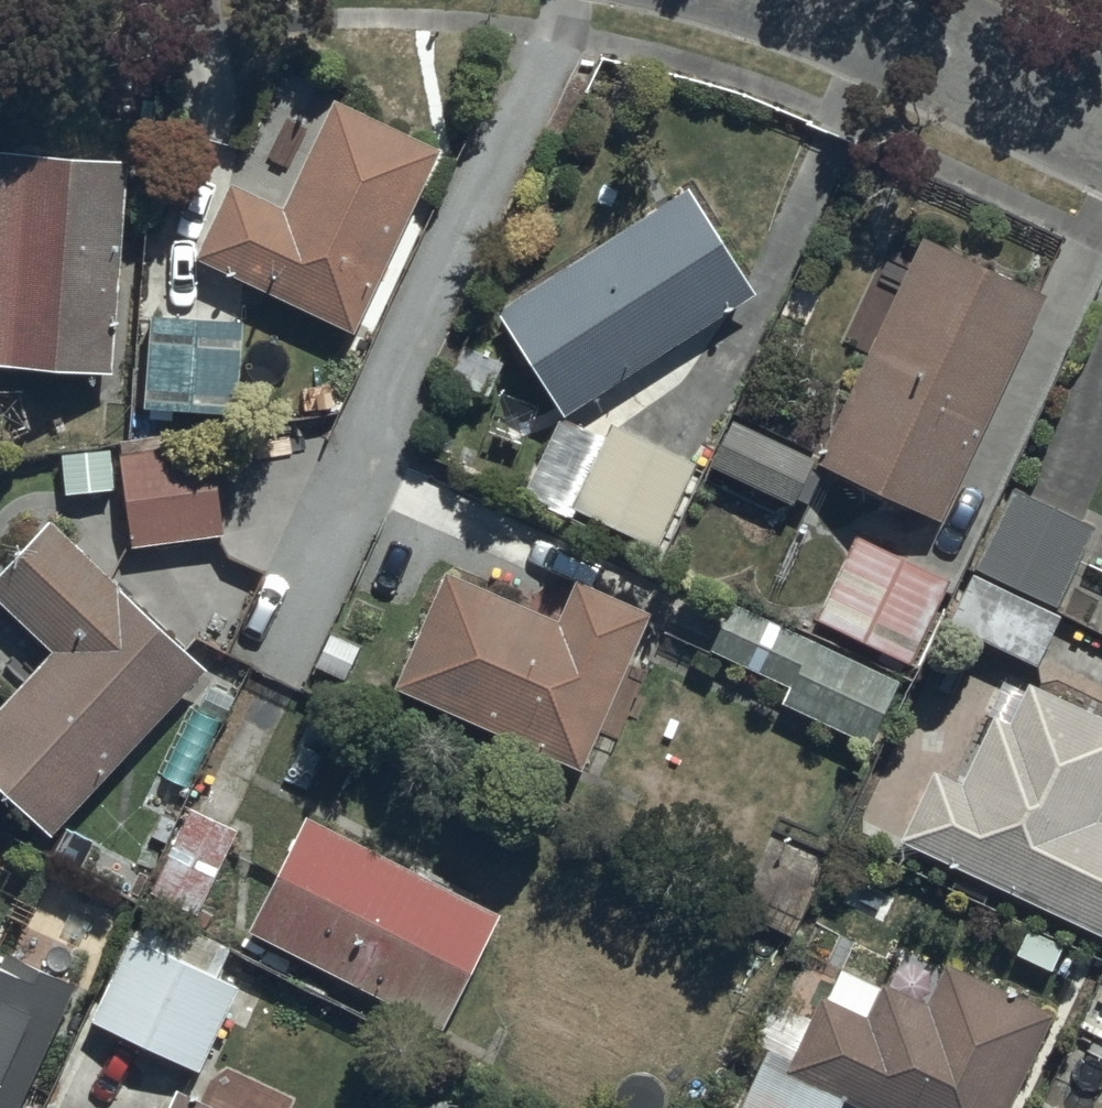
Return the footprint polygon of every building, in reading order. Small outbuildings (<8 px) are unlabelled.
[(356,319),(440,135),(335,84),(286,192),(231,167),(195,246),(356,319)] [(1,136),(0,151),(0,352),(113,359),(126,150),(81,128),(1,136)] [(757,278),(691,172),(498,300),(566,403),(757,278)] [(940,506),(1046,280),(993,241),(925,224),(836,414),(749,373),(712,451),(797,491),(817,448),(940,506)] [(239,406),(241,311),(151,305),(144,399),(239,406)] [(658,534),(699,451),(616,410),(575,493),(658,534)] [(214,428),(119,440),(133,536),(227,523),(214,428)] [(1056,595),(1096,513),(1016,473),(950,612),(1038,654),(1064,599),(1056,595)] [(50,505),(0,558),(0,580),(60,638),(0,700),(0,781),(46,826),(208,656),(50,505)] [(952,568),(856,524),(818,609),(914,652),(952,568)] [(585,758),(651,600),(576,566),(560,605),(444,557),(394,678),(585,758)] [(900,670),(735,591),(713,642),(788,675),(782,690),(873,731),(900,670)] [(1101,800),(1101,702),(1032,669),(1013,709),(995,700),(961,770),(935,757),(901,827),(1101,924),(1101,812),(1098,810),(1101,800)] [(196,909),(238,820),(194,794),(150,887),(196,909)] [(444,1015),(499,901),(309,800),(250,917),(444,1015)] [(242,974),(132,925),(92,1011),(201,1062),(242,974)] [(79,971),(0,932),(0,1107),(12,1107),(79,971)] [(846,1087),(890,1107),(1005,1107),(1055,997),(1028,981),(1025,988),(947,952),(930,990),(885,970),(882,977),(842,959),(829,988),(823,985),(794,1048),(766,1034),(731,1107),(836,1107),(846,1087)] [(178,1075),(163,1107),(246,1107),(178,1075)]
